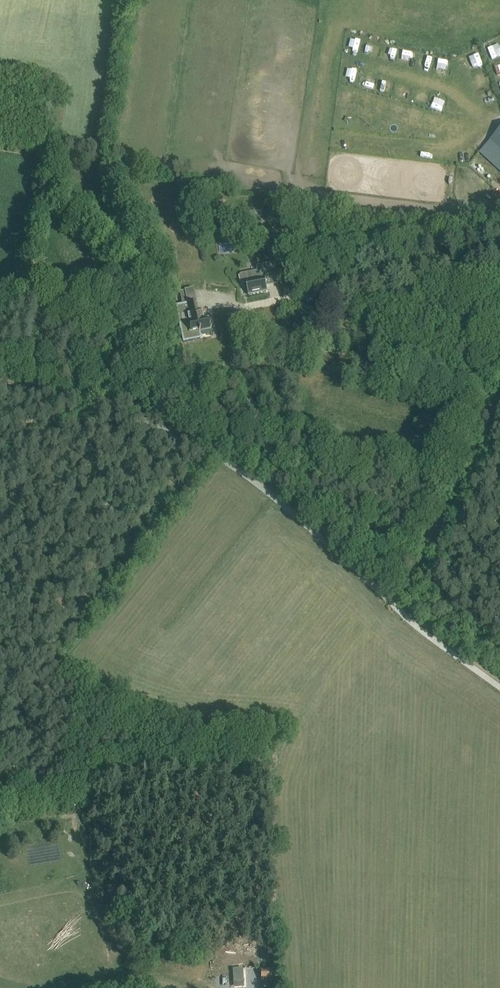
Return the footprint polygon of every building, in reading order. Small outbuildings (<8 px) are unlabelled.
[(356,46),(358,37),(349,35),(347,44),(356,46)] [(492,58),(499,56),(499,44),(489,46),(492,58)] [(470,54),(459,58),(464,68),(474,64),(470,54)] [(447,73),(447,59),(439,59),(439,72),(447,73)] [(351,82),(351,72),(341,72),(341,81),(351,82)] [(471,76),(474,85),(484,82),(482,74),(471,76)] [(362,75),(362,84),(374,85),(374,75),(362,75)] [(407,97),(410,85),(402,83),(399,95),(407,97)] [(425,100),(427,89),(420,87),(417,98),(425,100)] [(359,101),(370,104),(372,95),(362,91),(359,101)] [(489,92),(479,95),(481,105),(492,102),(489,92)] [(386,99),(384,108),(392,110),(394,100),(386,99)] [(428,111),(425,120),(435,124),(438,114),(428,111)] [(499,172),(499,130),(479,153),(499,172)] [(219,220),(218,220),(218,222),(219,222),(220,224),(230,222),(231,223),(239,221),(240,222),(256,219),(254,208),(218,215),(219,220)] [(267,286),(265,278),(264,278),(264,275),(266,275),(277,273),(276,263),(264,264),(265,269),(257,270),(241,274),(239,276),(241,281),(242,283),(246,282),(246,283),(249,295),(268,292),(267,286)] [(193,289),(180,292),(177,292),(183,318),(186,317),(190,333),(189,333),(190,337),(190,336),(192,345),(201,343),(199,335),(199,332),(210,330),(209,328),(210,328),(211,327),(212,326),(212,325),(212,324),(212,323),(212,322),(211,322),(211,321),(210,321),(209,320),(208,320),(207,319),(203,320),(201,310),(198,311),(197,303),(196,303),(193,289)] [(261,967),(261,981),(275,981),(275,967),(261,967)] [(242,969),(233,969),(233,987),(242,987),(242,969)]
